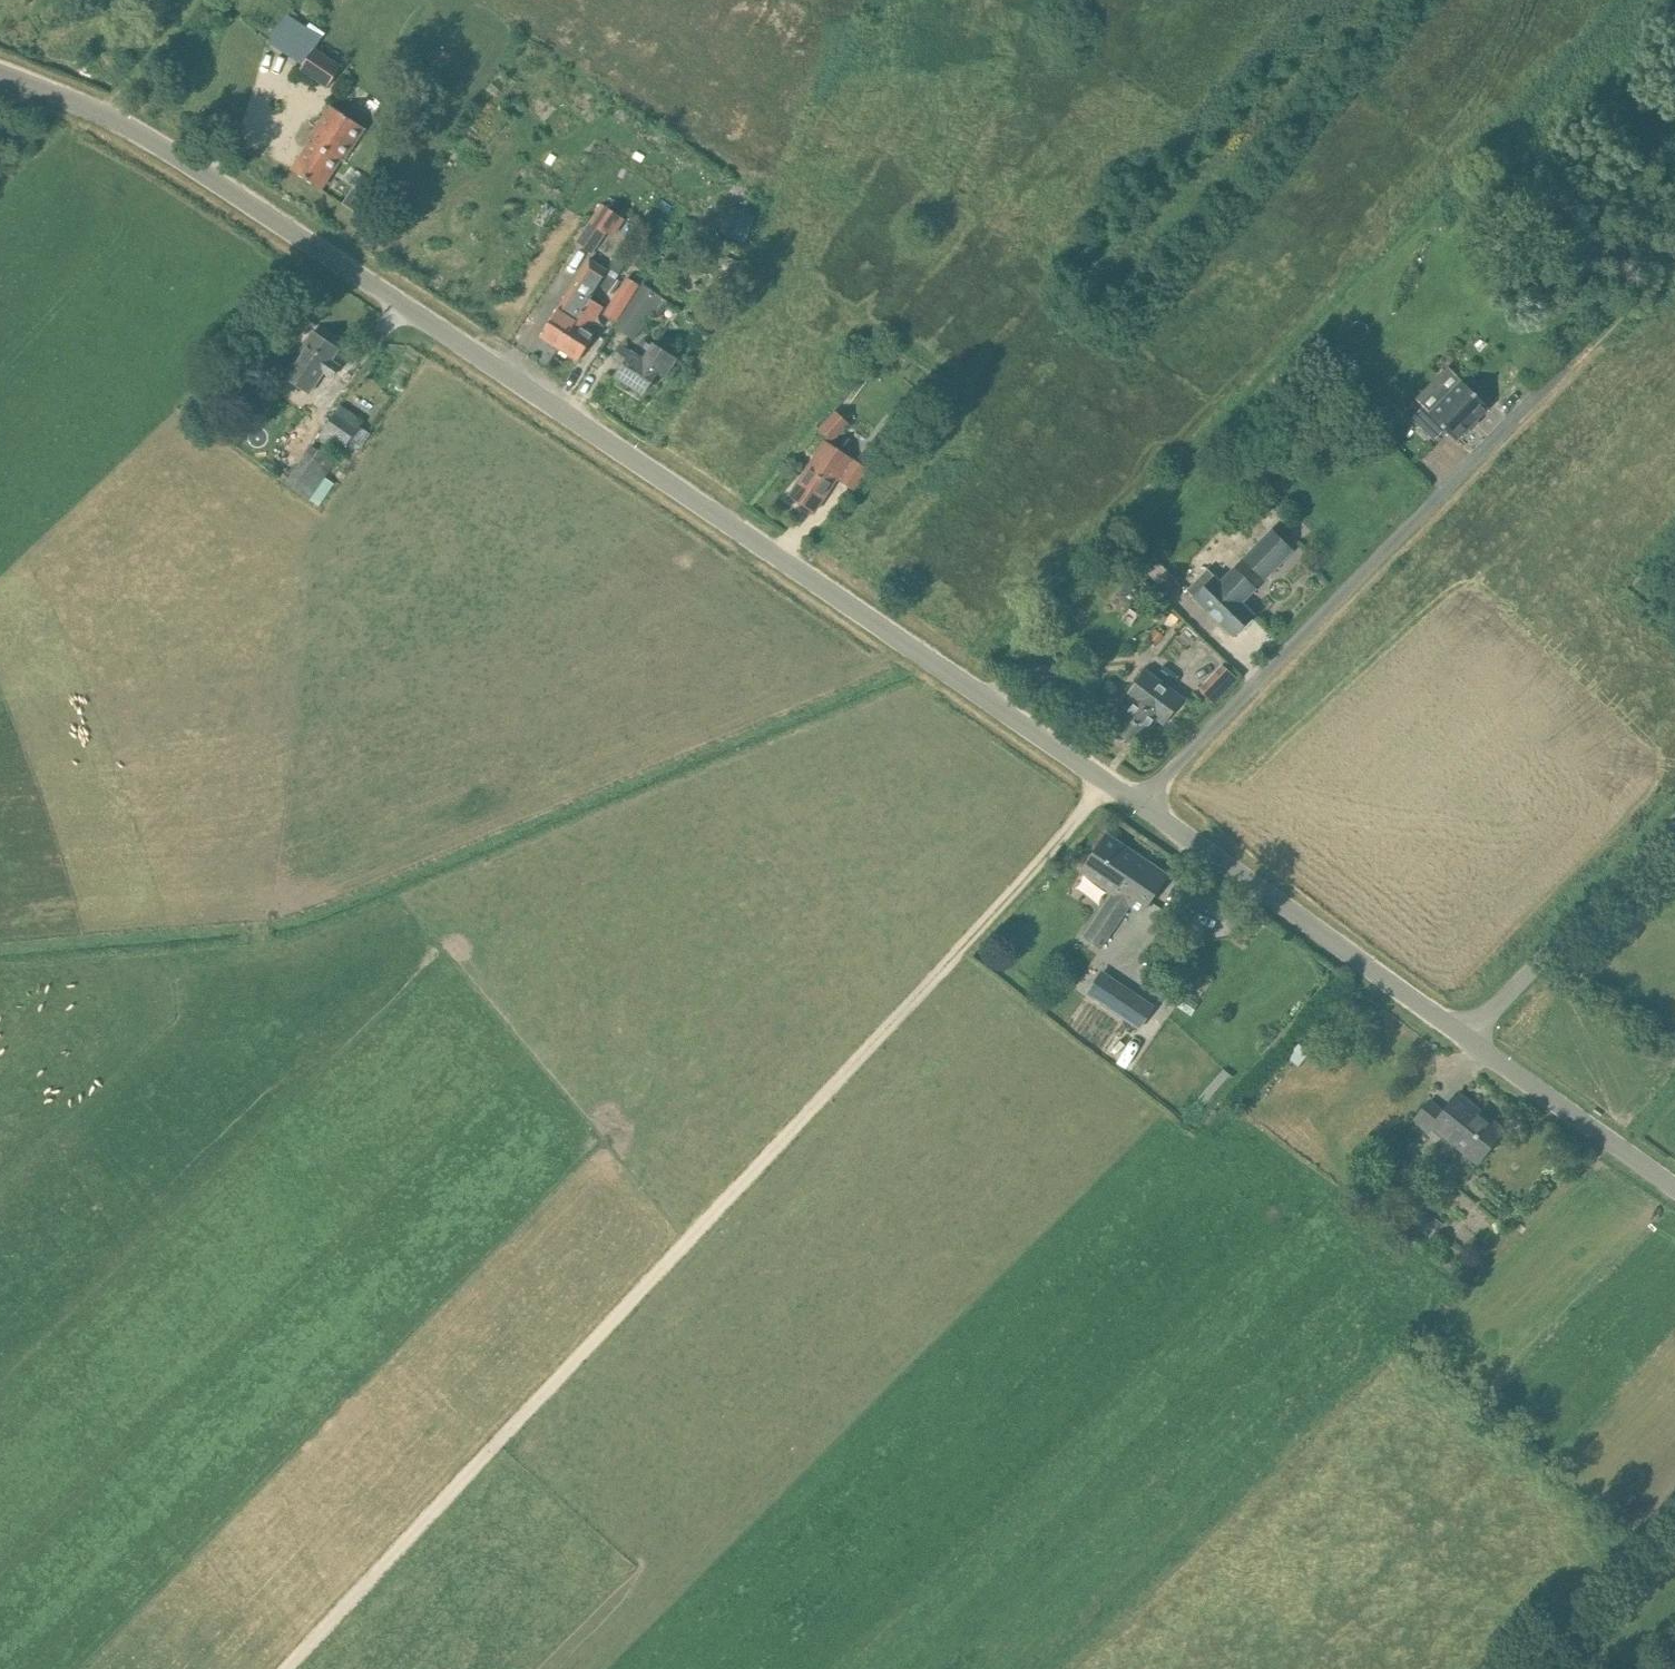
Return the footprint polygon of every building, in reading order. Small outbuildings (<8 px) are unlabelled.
[(268,42),(304,65),(301,69),(328,88),(344,66),(316,47),(323,37),(288,13),(268,42)] [(310,138),(312,140),(292,170),(322,189),(342,159),(344,161),(365,128),(332,105),(310,138)] [(614,237),(626,219),(603,203),(576,242),(593,254),(608,233),(614,237)] [(572,287),(542,336),(561,348),(592,301),(591,300),(594,296),(593,295),(599,285),(606,273),(609,269),(591,258),(572,287)] [(609,269),(606,273),(616,279),(624,267),(614,261),(609,269)] [(606,273),(599,285),(602,286),(614,293),(621,282),(616,279),(606,273)] [(611,305),(624,313),(639,290),(626,281),(611,305)] [(639,290),(624,313),(615,327),(635,340),(663,296),(643,283),(639,290)] [(592,301),(561,348),(578,359),(595,333),(589,329),(603,308),(592,301)] [(341,365),(333,360),(340,349),(314,331),(284,376),(311,393),(325,372),(333,377),(341,365)] [(645,359),(634,352),(634,351),(623,343),(613,359),(624,366),(618,376),(644,393),(659,371),(665,376),(675,359),(654,345),(645,359)] [(1424,405),(1412,417),(1436,441),(1447,430),(1457,440),(1490,407),(1463,380),(1431,412),(1424,405)] [(336,461),(353,437),(365,420),(342,404),(318,439),(313,445),(312,444),(286,482),(311,499),(337,461),(336,461)] [(834,410),(819,428),(820,430),(833,440),(848,422),(834,410)] [(815,457),(791,494),(816,511),(837,480),(852,458),(826,441),(815,457)] [(1292,552),(1269,530),(1242,558),(1264,580),(1292,552)] [(1209,569),(1188,591),(1195,597),(1209,611),(1234,636),(1255,615),(1243,602),(1257,589),(1236,568),(1222,581),(1217,576),(1209,569)] [(1224,664),(1199,689),(1212,702),(1235,676),(1224,664)] [(1133,700),(1112,727),(1136,747),(1158,719),(1164,725),(1172,715),(1184,699),(1146,669),(1133,685),(1126,695),(1133,700)] [(1168,875),(1107,834),(1082,871),(1113,891),(1114,892),(1131,903),(1144,912),(1168,875)] [(1114,892),(1084,937),(1101,948),(1131,903),(1114,892)] [(1116,980),(1101,1002),(1140,1027),(1154,1006),(1116,980)] [(1225,1068),(1196,1102),(1202,1106),(1230,1073),(1225,1068)] [(1429,1134),(1434,1128),(1478,1163),(1504,1130),(1459,1093),(1445,1110),(1430,1098),(1412,1119),(1429,1134)]
